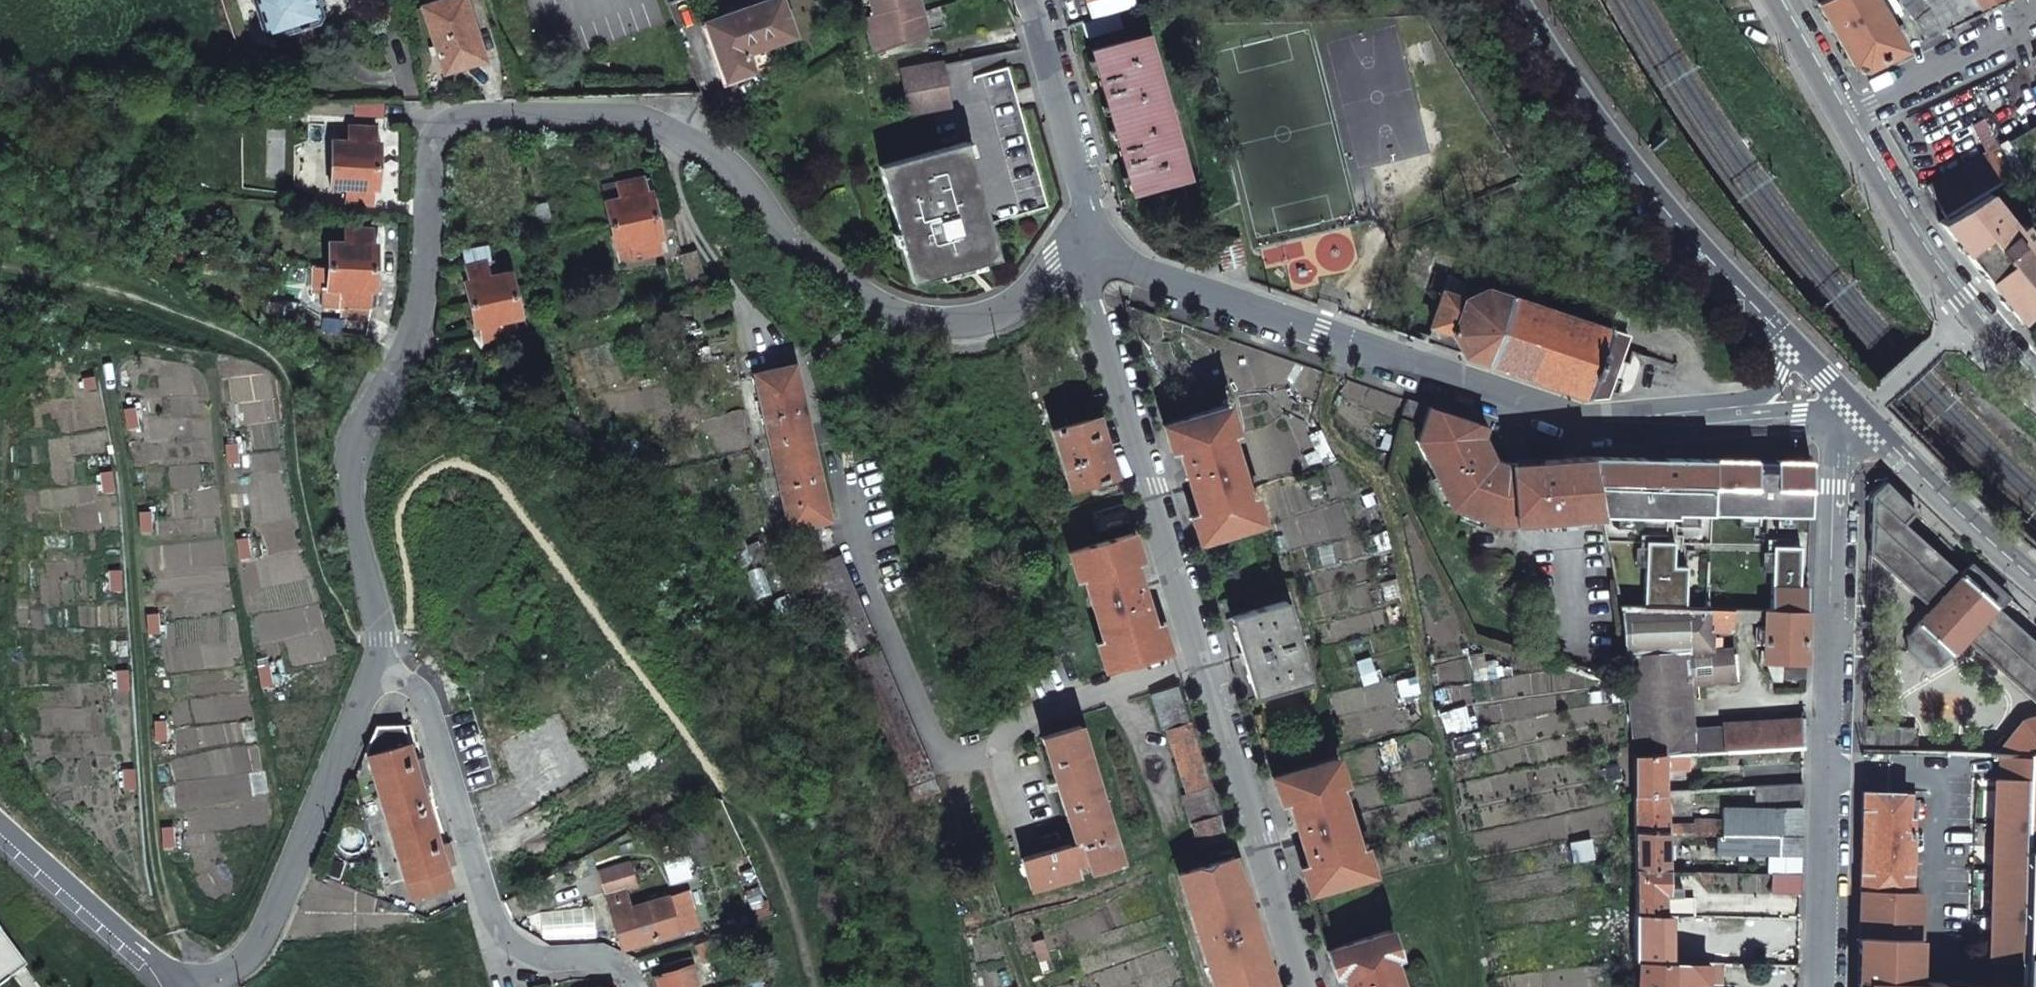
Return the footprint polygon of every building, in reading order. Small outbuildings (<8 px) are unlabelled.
[(265,3),(261,4),(263,11),(267,10),(271,22),(267,23),(270,30),(274,29),(275,34),(316,21),(319,15),(315,2),(320,1),(320,0),(264,0),(265,3)] [(404,22),(398,0),(374,0),(369,2),(377,30),(404,22)] [(422,7),(444,73),(485,60),(465,0),(444,0),(425,6),(422,7)] [(699,24),(722,89),(758,76),(751,59),(799,42),(784,0),(768,0),(699,24)] [(870,15),(864,17),(874,53),(927,34),(917,0),(866,0),(870,15)] [(1116,10),(1124,8),(1134,5),(1133,0),(1086,0),(1092,18),(1116,10)] [(1874,0),(1823,0),(1817,3),(1832,29),(1854,67),(1864,70),(1904,51),(1874,0)] [(1928,0),(1912,0),(1905,6),(1903,7),(1914,20),(1931,6),(1928,0)] [(1931,6),(1946,30),(1946,31),(1982,14),(1974,0),(1928,0),(1931,6)] [(1982,14),(2010,0),(1974,0),(1982,14)] [(1946,30),(1931,6),(1914,20),(1924,41),(1946,30)] [(1121,29),(1116,10),(1092,18),(1082,21),(1087,37),(1110,32),(1121,29)] [(1132,39),(1129,27),(1121,29),(1110,32),(1114,44),(1132,39)] [(1185,176),(1144,35),(1132,39),(1114,44),(1091,50),(1130,191),(1185,176)] [(943,63),(902,70),(910,114),(951,106),(943,63)] [(1007,67),(949,84),(965,142),(989,223),(1046,206),(1007,67)] [(384,101),(354,101),(354,118),(384,118),(384,101)] [(351,214),(377,215),(377,205),(372,204),(373,189),(377,189),(379,143),(374,143),(375,127),(333,125),(331,202),(350,203),(351,214)] [(1999,146),(2013,177),(2035,164),(2035,126),(1999,146)] [(965,142),(879,166),(912,282),(978,263),(998,258),(989,223),(965,142)] [(2013,177),(1999,146),(1927,186),(1930,191),(1944,217),(1987,192),(2013,177)] [(646,192),(643,178),(617,183),(620,198),(604,202),(619,262),(660,253),(656,238),(661,237),(651,191),(646,192)] [(2019,321),(2035,305),(2035,253),(2027,241),(2033,236),(2023,224),(2017,229),(1987,192),(1944,217),(1938,221),(1990,285),(2019,321)] [(533,206),(539,230),(553,227),(546,203),(533,206)] [(329,243),(327,266),(375,268),(376,244),(372,244),(372,229),(318,225),(317,242),(329,243)] [(1244,264),(1238,240),(1217,245),(1223,269),(1244,264)] [(680,255),(686,281),(703,276),(698,250),(680,255)] [(469,281),(464,282),(474,327),(479,326),(483,341),(508,335),(506,321),(520,317),(510,271),(494,275),(492,260),(465,266),(466,269),(469,281)] [(375,268),(327,266),(327,288),(321,288),(320,307),(340,308),(340,318),(367,320),(369,306),(370,291),(374,291),(374,285),(375,268)] [(1486,289),(1470,283),(1464,300),(1486,289)] [(1531,304),(1486,289),(1464,300),(1443,293),(1432,326),(1453,333),(1464,355),(1586,397),(1610,330),(1547,309),(1531,304)] [(1551,299),(1534,294),(1531,304),(1547,309),(1551,299)] [(1629,325),(1613,319),(1610,330),(1625,335),(1629,325)] [(1453,333),(1432,326),(1427,343),(1464,355),(1453,333)] [(1625,335),(1610,330),(1586,397),(1605,395),(1625,335)] [(755,374),(791,528),(830,520),(812,442),(795,365),(755,374)] [(1427,407),(1406,399),(1399,417),(1420,424),(1424,414),(1427,407)] [(1198,542),(1262,523),(1254,496),(1247,498),(1227,433),(1234,431),(1225,405),(1162,425),(1170,451),(1177,449),(1196,514),(1190,516),(1198,542)] [(136,407),(121,410),(125,431),(138,429),(136,407)] [(1444,511),(1495,526),(1601,517),(1589,456),(1562,458),(1563,475),(1537,477),(1526,479),(1525,462),(1495,464),(1487,465),(1479,451),(1482,439),(1485,426),(1436,410),(1427,407),(1424,414),(1420,424),(1416,441),(1444,511)] [(1071,489),(1114,476),(1096,417),(1053,431),(1071,489)] [(1479,451),(1487,465),(1495,464),(1482,439),(1479,451)] [(237,441),(224,441),(227,465),(238,464),(237,441)] [(1675,544),(1708,544),(1711,459),(1660,457),(1589,456),(1601,517),(1605,540),(1647,543),(1675,544)] [(1537,477),(1563,475),(1562,458),(1536,461),(1537,477)] [(98,492),(115,491),(112,459),(97,460),(98,492)] [(1791,526),(1792,516),(1808,516),(1809,460),(1711,459),(1710,514),(1735,515),(1734,525),(1754,525),(1754,515),(1773,516),(1772,526),(1791,526)] [(1537,477),(1536,461),(1525,462),(1526,479),(1537,477)] [(1868,555),(1930,608),(1905,636),(1906,651),(1924,667),(1939,666),(1964,639),(2035,704),(2035,642),(1994,605),(2004,594),(1969,564),(1960,575),(1903,523),(1915,511),(1884,480),(1869,495),(1868,555)] [(151,509),(137,509),(137,534),(152,533),(151,509)] [(1132,533),(1069,552),(1077,580),(1083,578),(1103,642),(1096,644),(1104,671),(1168,651),(1160,624),(1153,626),(1133,562),(1140,560),(1132,533)] [(252,558),(250,538),(237,540),(240,558),(252,558)] [(1686,609),(1687,569),(1674,568),(1675,544),(1647,543),(1645,608),(1686,609)] [(1799,547),(1772,546),(1771,611),(1806,612),(1806,587),(1799,587),(1799,547)] [(876,642),(839,555),(800,572),(812,601),(826,594),(851,652),(876,642)] [(121,569),(105,570),(107,595),(121,594),(121,569)] [(1242,657),(1254,697),(1309,680),(1284,600),(1229,617),(1242,657)] [(1689,752),(1803,747),(1803,732),(1803,718),(1728,721),(1727,727),(1692,729),(1688,684),(1736,680),(1734,653),(1719,654),(1719,638),(1710,637),(1710,631),(1733,632),(1733,610),(1686,609),(1645,608),(1618,607),(1626,688),(1631,755),(1663,753),(1689,752)] [(158,609),(143,610),(144,634),(158,633),(158,609)] [(1780,660),(1804,661),(1806,612),(1771,611),(1765,610),(1764,628),(1756,628),(1756,643),(1763,643),(1763,660),(1780,660)] [(1780,680),(1804,680),(1804,661),(1780,660),(1780,680)] [(271,664),(257,667),(262,690),(273,688),(271,664)] [(126,670),(112,671),(113,692),(127,691),(126,670)] [(1158,718),(1184,709),(1180,697),(1176,685),(1150,693),(1158,718)] [(1166,728),(1188,721),(1184,709),(1158,718),(1161,729),(1166,728)] [(1996,756),(2030,757),(2035,749),(2035,718),(2023,722),(1996,756)] [(166,719),(153,719),(153,743),(167,743),(166,719)] [(1217,813),(1209,786),(1198,753),(1188,721),(1166,728),(1187,793),(1182,794),(1191,822),(1217,813)] [(444,868),(446,867),(409,743),(406,744),(400,725),(376,727),(365,749),(368,756),(410,893),(415,896),(450,886),(444,868)] [(1078,726),(1040,737),(1072,842),(1021,858),(1030,890),(1078,875),(1075,865),(1086,861),(1089,872),(1120,862),(1078,726)] [(1863,726),(1862,751),(1916,753),(1917,727),(1863,726)] [(1663,770),(1689,769),(1689,752),(1663,753),(1663,770)] [(1633,795),(1663,793),(1663,781),(1663,770),(1663,753),(1631,755),(1633,795)] [(1308,893),(1371,874),(1363,847),(1357,849),(1336,784),(1342,783),(1334,756),(1271,776),(1280,802),(1286,800),(1307,865),(1300,866),(1308,893)] [(2030,757),(1998,756),(1997,778),(1994,778),(1991,961),(1994,961),(1993,986),(1942,985),(1942,982),(1926,982),(1925,986),(2025,986),(2030,757)] [(2028,854),(2035,853),(2035,757),(2030,757),(2028,854)] [(134,768),(119,769),(119,793),(136,793),(134,768)] [(1758,801),(1801,798),(1802,785),(1758,787),(1758,801)] [(1907,793),(1862,791),(1860,840),(1859,889),(1910,891),(1911,819),(1912,819),(1913,805),(1906,804),(1907,793)] [(1633,832),(1665,833),(1665,825),(1663,793),(1633,795),(1633,832)] [(1721,835),(1801,837),(1801,822),(1801,807),(1781,809),(1721,808),(1721,820),(1721,835)] [(1191,822),(1199,846),(1218,840),(1211,819),(1218,817),(1217,813),(1191,822)] [(1211,819),(1218,840),(1225,838),(1218,817),(1211,819)] [(1716,835),(1721,835),(1721,820),(1694,819),(1693,824),(1665,825),(1665,833),(1716,835)] [(173,823),(159,824),(160,852),(174,852),(173,823)] [(1634,871),(1666,871),(1665,833),(1633,832),(1634,871)] [(1715,854),(1801,856),(1801,846),(1801,837),(1721,835),(1716,835),(1715,854)] [(2028,854),(2025,986),(2035,986),(2035,853),(2028,854)] [(1178,873),(1214,986),(1267,986),(1274,985),(1265,958),(1264,959),(1252,921),(1240,883),(1241,883),(1233,856),(1178,873)] [(623,948),(689,929),(679,893),(630,908),(624,888),(636,884),(629,862),(599,871),(623,948)] [(1668,916),(1694,917),(1694,912),(1693,904),(1693,897),(1667,897),(1666,891),(1666,871),(1634,871),(1635,915),(1668,916)] [(1771,893),(1799,894),(1799,874),(1771,873),(1771,893)] [(1910,891),(1859,889),(1858,908),(1918,910),(1919,891),(1910,891)] [(1858,908),(1857,986),(1916,986),(1918,910),(1858,908)] [(1635,962),(1669,961),(1669,939),(1668,916),(1635,915),(1635,962)] [(1391,959),(1398,957),(1388,929),(1326,950),(1334,976),(1341,974),(1346,986),(1401,986),(1391,959)] [(0,946),(0,967),(9,978),(19,971),(0,946)] [(683,969),(691,967),(688,958),(681,960),(683,969)] [(659,986),(697,986),(691,967),(683,969),(681,960),(662,966),(665,974),(656,977),(659,986)] [(1670,984),(1720,985),(1720,974),(1720,963),(1669,961),(1635,962),(1635,986),(1671,986),(1670,984)] [(9,978),(0,967),(0,984),(9,978)]
